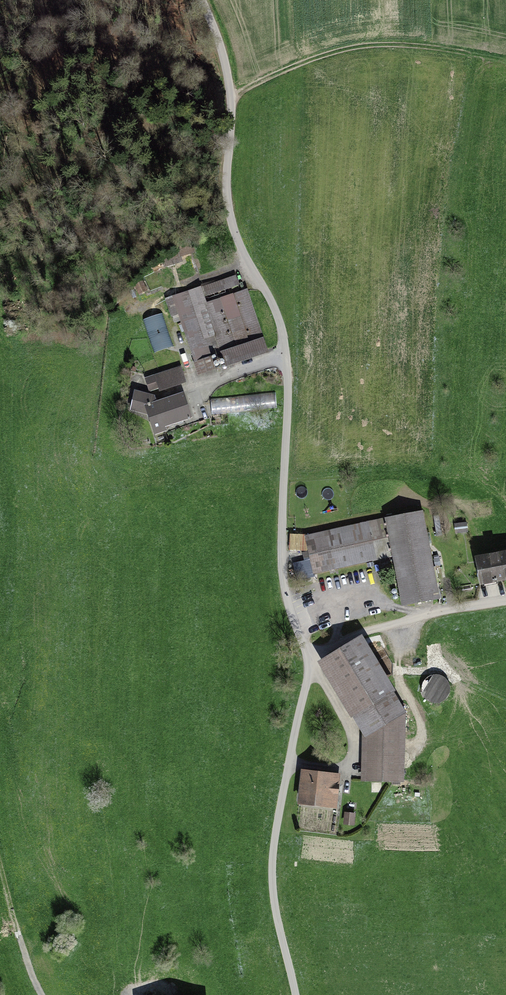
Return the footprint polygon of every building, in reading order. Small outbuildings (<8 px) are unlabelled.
[(249,291),(222,300),(236,344),(263,335),(249,291)] [(162,312),(145,319),(158,353),(175,346),(162,312)] [(267,339),(224,353),(229,367),(272,353),(267,339)] [(180,364),(144,378),(150,394),(186,380),(180,364)] [(148,415),(158,434),(194,421),(187,393),(152,406),(151,396),(135,390),(127,406),(148,415)] [(304,538),(312,576),(390,560),(400,609),(441,601),(422,513),(384,521),(304,538)] [(477,559),(483,588),(505,584),(505,553),(477,559)] [(358,639),(320,664),(362,737),(360,784),(404,788),(403,719),(395,707),(399,705),(358,639)] [(443,705),(450,680),(429,674),(422,699),(443,705)] [(341,776),(302,772),(298,807),(338,811),(341,776)] [(354,824),(354,813),(346,813),(346,824),(354,824)]
